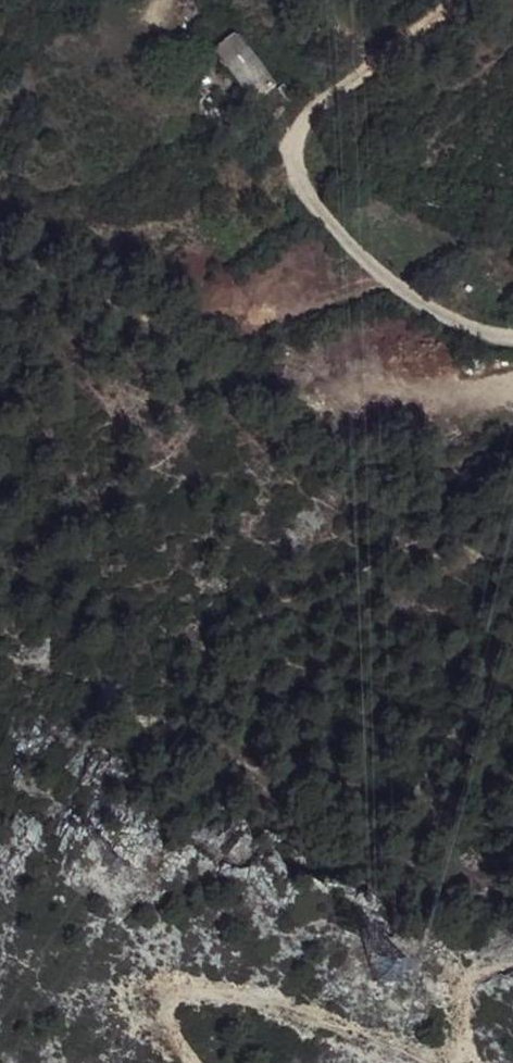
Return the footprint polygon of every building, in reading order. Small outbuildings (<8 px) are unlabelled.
[(233,21),(210,37),(223,55),(250,93),(257,88),(264,98),(282,86),(233,21)]
